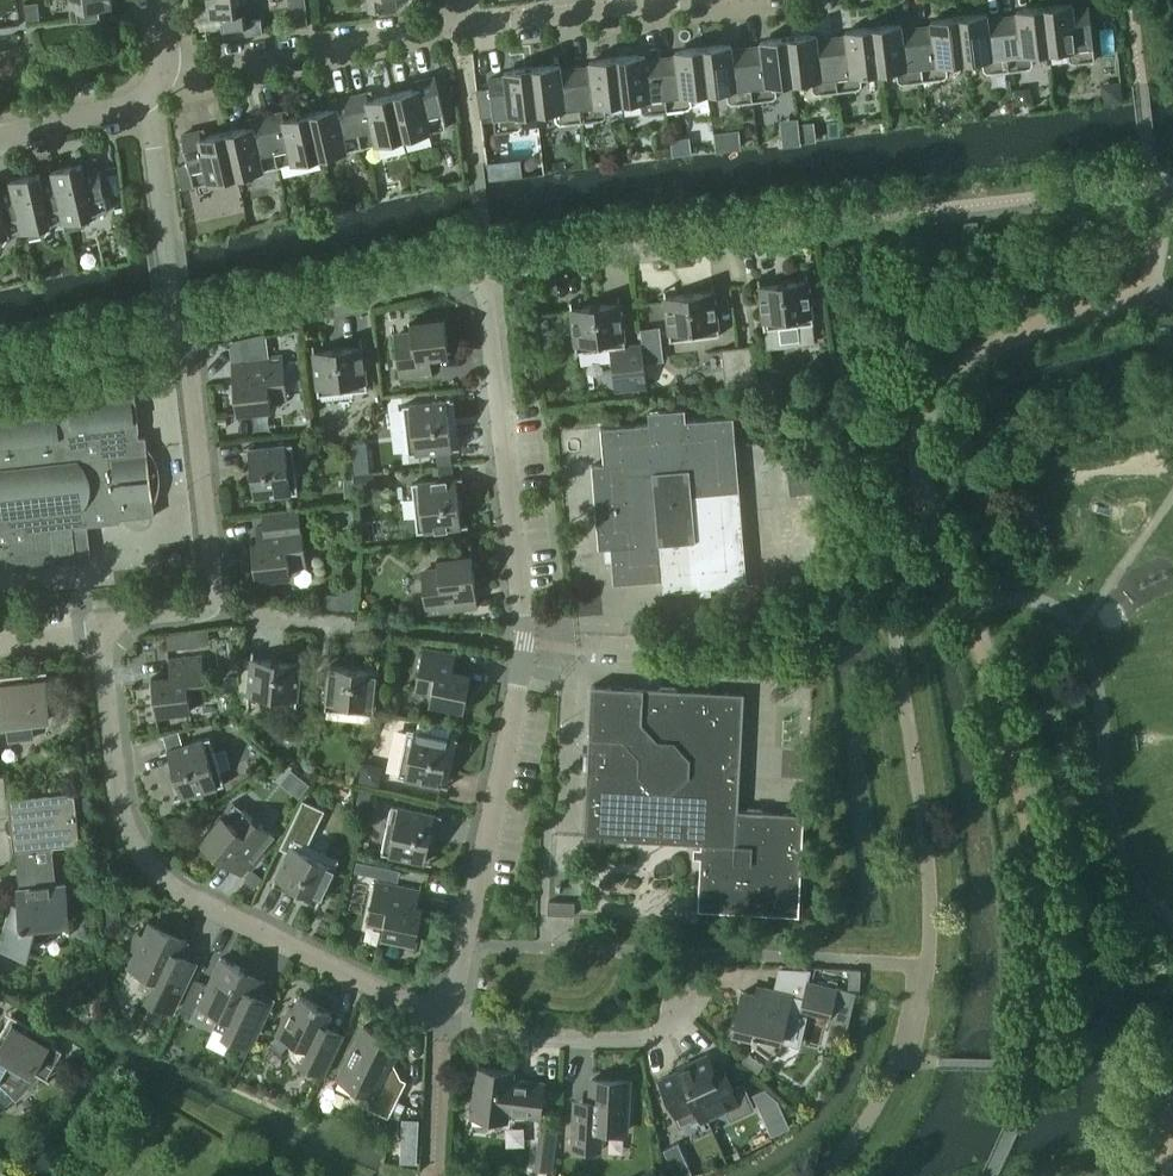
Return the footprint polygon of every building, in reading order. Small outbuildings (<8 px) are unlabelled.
[(69,11),(71,11),(72,20),(100,17),(99,8),(113,6),(112,0),(68,0),(69,11)] [(250,0),(206,0),(208,16),(221,14),(223,28),(253,25),(253,20),(250,0)] [(369,11),(398,7),(397,0),(368,0),(369,11)] [(1066,4),(1045,6),(1050,51),(1068,49),(1069,59),(1073,62),(1095,60),(1089,7),(1067,10),(1066,4)] [(1050,51),(1045,6),(1023,9),(1024,15),(1003,17),(1009,70),(1030,68),(1033,64),(1031,53),(1050,51)] [(1009,70),(1003,17),(981,20),(981,14),(960,17),(965,61),(982,59),(984,70),(988,72),(1009,70)] [(965,61),(960,17),(938,19),(939,25),(917,28),(924,80),(945,77),(948,74),(947,63),(965,61)] [(253,25),(223,28),(224,38),(263,34),(262,32),(261,19),(253,20),(253,25)] [(924,80),(917,28),(896,30),(895,24),(874,27),(879,71),(897,69),(898,79),(902,82),(924,80)] [(879,71),(874,27),(852,29),(853,35),(832,38),(838,90),(859,88),(862,84),(861,73),(879,71)] [(838,90),(832,38),(811,40),(810,34),(789,37),(794,81),(811,79),(813,90),(817,93),(838,90)] [(794,81),(789,37),(767,39),(768,45),(747,48),(753,100),(774,98),(777,95),(775,83),(794,81)] [(753,100),(747,48),(726,50),(725,45),(704,47),(709,91),(726,89),(727,100),(731,103),(753,100)] [(709,91),(704,47),(682,50),(683,56),(661,58),(668,110),(689,108),(692,104),(690,94),(709,91)] [(668,110),(661,58),(640,61),(639,55),(618,57),(623,102),(640,99),(642,110),(646,113),(668,110)] [(623,102),(618,57),(596,60),(597,66),(576,68),(582,121),(603,119),(606,115),(605,104),(623,102)] [(582,121),(576,68),(555,71),(554,65),(533,67),(538,112),(554,110),(556,121),(560,124),(582,121)] [(538,112),(533,67),(511,70),(511,75),(489,78),(495,131),(518,128),(521,124),(520,114),(538,112)] [(419,88),(394,93),(404,137),(446,128),(435,77),(417,81),(419,88)] [(404,137),(394,93),(369,99),(367,92),(351,96),(362,147),(404,137)] [(362,147),(351,96),(334,100),(335,106),(310,112),(320,156),(362,147)] [(320,156),(310,112),(285,118),(284,111),(267,115),(279,166),(320,156)] [(279,166),(267,115),(250,119),(251,125),(227,131),(237,176),(279,166)] [(237,176),(227,131),(201,137),(199,130),(182,135),(188,163),(176,166),(181,188),(193,185),(193,186),(237,176)] [(53,170),(55,182),(64,222),(66,231),(86,226),(93,215),(109,212),(99,167),(83,171),(82,164),(53,170)] [(64,222),(55,182),(43,185),(40,173),(11,180),(14,191),(22,231),(24,240),(44,236),(51,225),(64,222)] [(14,191),(1,194),(0,191),(0,246),(2,246),(10,234),(22,231),(14,191)] [(764,329),(766,329),(768,347),(802,343),(800,325),(814,323),(808,279),(759,285),(764,329)] [(665,296),(670,341),(720,334),(714,290),(665,296)] [(626,344),(620,302),(571,308),(576,352),(610,348),(615,390),(647,387),(641,342),(626,344)] [(399,377),(433,373),(430,352),(449,350),(445,318),(410,322),(412,334),(395,336),(399,377)] [(754,344),(738,346),(742,379),(758,377),(754,344)] [(363,346),(313,351),(318,395),(368,390),(363,346)] [(742,379),(738,346),(721,348),(725,381),(742,379)] [(271,398),(288,396),(283,355),(231,361),(237,414),(272,410),(271,398)] [(66,398),(67,407),(0,415),(0,557),(7,556),(8,570),(77,562),(73,528),(121,522),(121,519),(155,515),(153,502),(155,497),(156,492),(157,487),(158,482),(158,477),(158,473),(157,473),(156,469),(155,463),(153,459),(150,454),(147,449),(146,436),(139,437),(139,431),(135,391),(66,398)] [(409,454),(453,449),(447,400),(403,405),(409,454)] [(747,585),(736,446),(734,417),(685,421),(684,409),(648,412),(649,424),(601,428),(604,464),(593,465),(599,549),(611,548),(614,583),(662,580),(663,592),(747,585)] [(249,449),(254,498),(298,493),(293,444),(249,449)] [(813,465),(788,469),(787,469),(789,482),(815,479),(813,465)] [(418,532),(462,527),(456,478),(412,483),(418,532)] [(814,480),(789,483),(791,496),(815,493),(814,480)] [(264,526),(256,526),(258,548),(253,548),(256,580),(291,576),(289,564),(307,562),(300,507),(262,512),(264,526)] [(427,614),(478,608),(472,555),(438,559),(439,571),(422,572),(427,614)] [(206,630),(166,634),(168,649),(208,644),(206,630)] [(430,704),(464,710),(471,679),(452,675),(457,654),(424,648),(416,688),(432,692),(430,704)] [(170,673),(152,675),(157,714),(191,711),(190,699),(207,697),(202,656),(169,659),(170,673)] [(248,695),(297,700),(301,663),(252,658),(248,695)] [(329,665),(325,710),(374,715),(379,670),(329,665)] [(60,703),(59,697),(69,696),(69,695),(65,695),(62,675),(48,676),(47,670),(0,676),(0,727),(9,726),(10,738),(34,736),(34,730),(42,728),(45,728),(47,727),(50,725),(52,723),(54,721),(56,719),(57,717),(58,714),(59,711),(60,709),(60,706),(60,703)] [(593,686),(587,803),(585,837),(701,843),(697,910),(799,915),(805,814),(738,811),(744,694),(593,686)] [(398,777),(441,786),(451,737),(408,728),(407,732),(402,731),(400,741),(405,743),(401,763),(395,762),(393,772),(398,773),(398,777)] [(182,797),(224,785),(210,737),(168,750),(182,797)] [(80,844),(75,792),(9,798),(11,818),(8,818),(9,831),(12,831),(14,851),(80,844)] [(339,860),(308,845),(325,810),(303,800),(281,845),(289,849),(276,878),(320,900),(339,860)] [(382,853),(425,862),(435,814),(392,805),(382,853)] [(200,841),(241,875),(275,835),(243,809),(232,822),(223,815),(200,841)] [(381,937),(416,944),(422,913),(416,911),(421,891),(376,881),(367,922),(384,925),(381,937)] [(52,927),(52,925),(52,921),(69,919),(66,883),(18,888),(20,905),(10,906),(0,948),(28,955),(32,939),(36,940),(38,940),(40,939),(42,939),(44,938),(46,937),(48,935),(49,933),(51,932),(52,930),(52,927)] [(574,916),(574,902),(549,901),(548,914),(574,916)] [(185,940),(150,923),(144,936),(136,933),(129,947),(137,951),(129,967),(144,974),(142,978),(145,983),(153,987),(147,1000),(171,1011),(191,969),(175,961),(185,940)] [(268,1008),(254,1002),(263,982),(239,971),(241,967),(221,958),(207,987),(194,981),(180,1010),(193,1017),(199,1004),(219,1013),(213,1025),(234,1036),(233,1038),(250,1045),(268,1008)] [(836,988),(808,981),(804,997),(801,1009),(829,1016),(836,988)] [(762,996),(743,991),(733,1034),(756,1040),(755,1044),(754,1045),(769,1056),(773,1052),(775,1048),(777,1039),(800,1045),(807,1016),(800,1015),(801,1009),(804,997),(764,987),(762,996)] [(292,1058),(294,1061),(324,1075),(339,1043),(321,1034),(331,1014),(317,1007),(318,1004),(300,996),(293,1008),(290,1007),(277,1034),(294,1042),(290,1050),(290,1054),(292,1058)] [(53,1045),(56,1040),(7,1011),(6,1012),(11,1016),(0,1035),(0,1078),(17,1096),(39,1074),(50,1081),(51,1079),(47,1077),(63,1051),(53,1045)] [(401,1045),(364,1026),(338,1078),(375,1096),(370,1107),(388,1116),(405,1081),(388,1073),(401,1045)] [(681,1070),(661,1080),(666,1091),(664,1093),(670,1105),(672,1104),(678,1116),(704,1104),(708,1112),(724,1105),(731,1120),(756,1108),(744,1084),(734,1089),(723,1066),(715,1070),(708,1055),(689,1063),(692,1069),(682,1073),(681,1070)] [(478,1068),(472,1116),(508,1120),(508,1113),(540,1117),(544,1083),(513,1079),(514,1072),(478,1068)] [(629,1081),(592,1079),(591,1113),(573,1112),(571,1148),(602,1150),(603,1130),(626,1131),(629,1081)]
